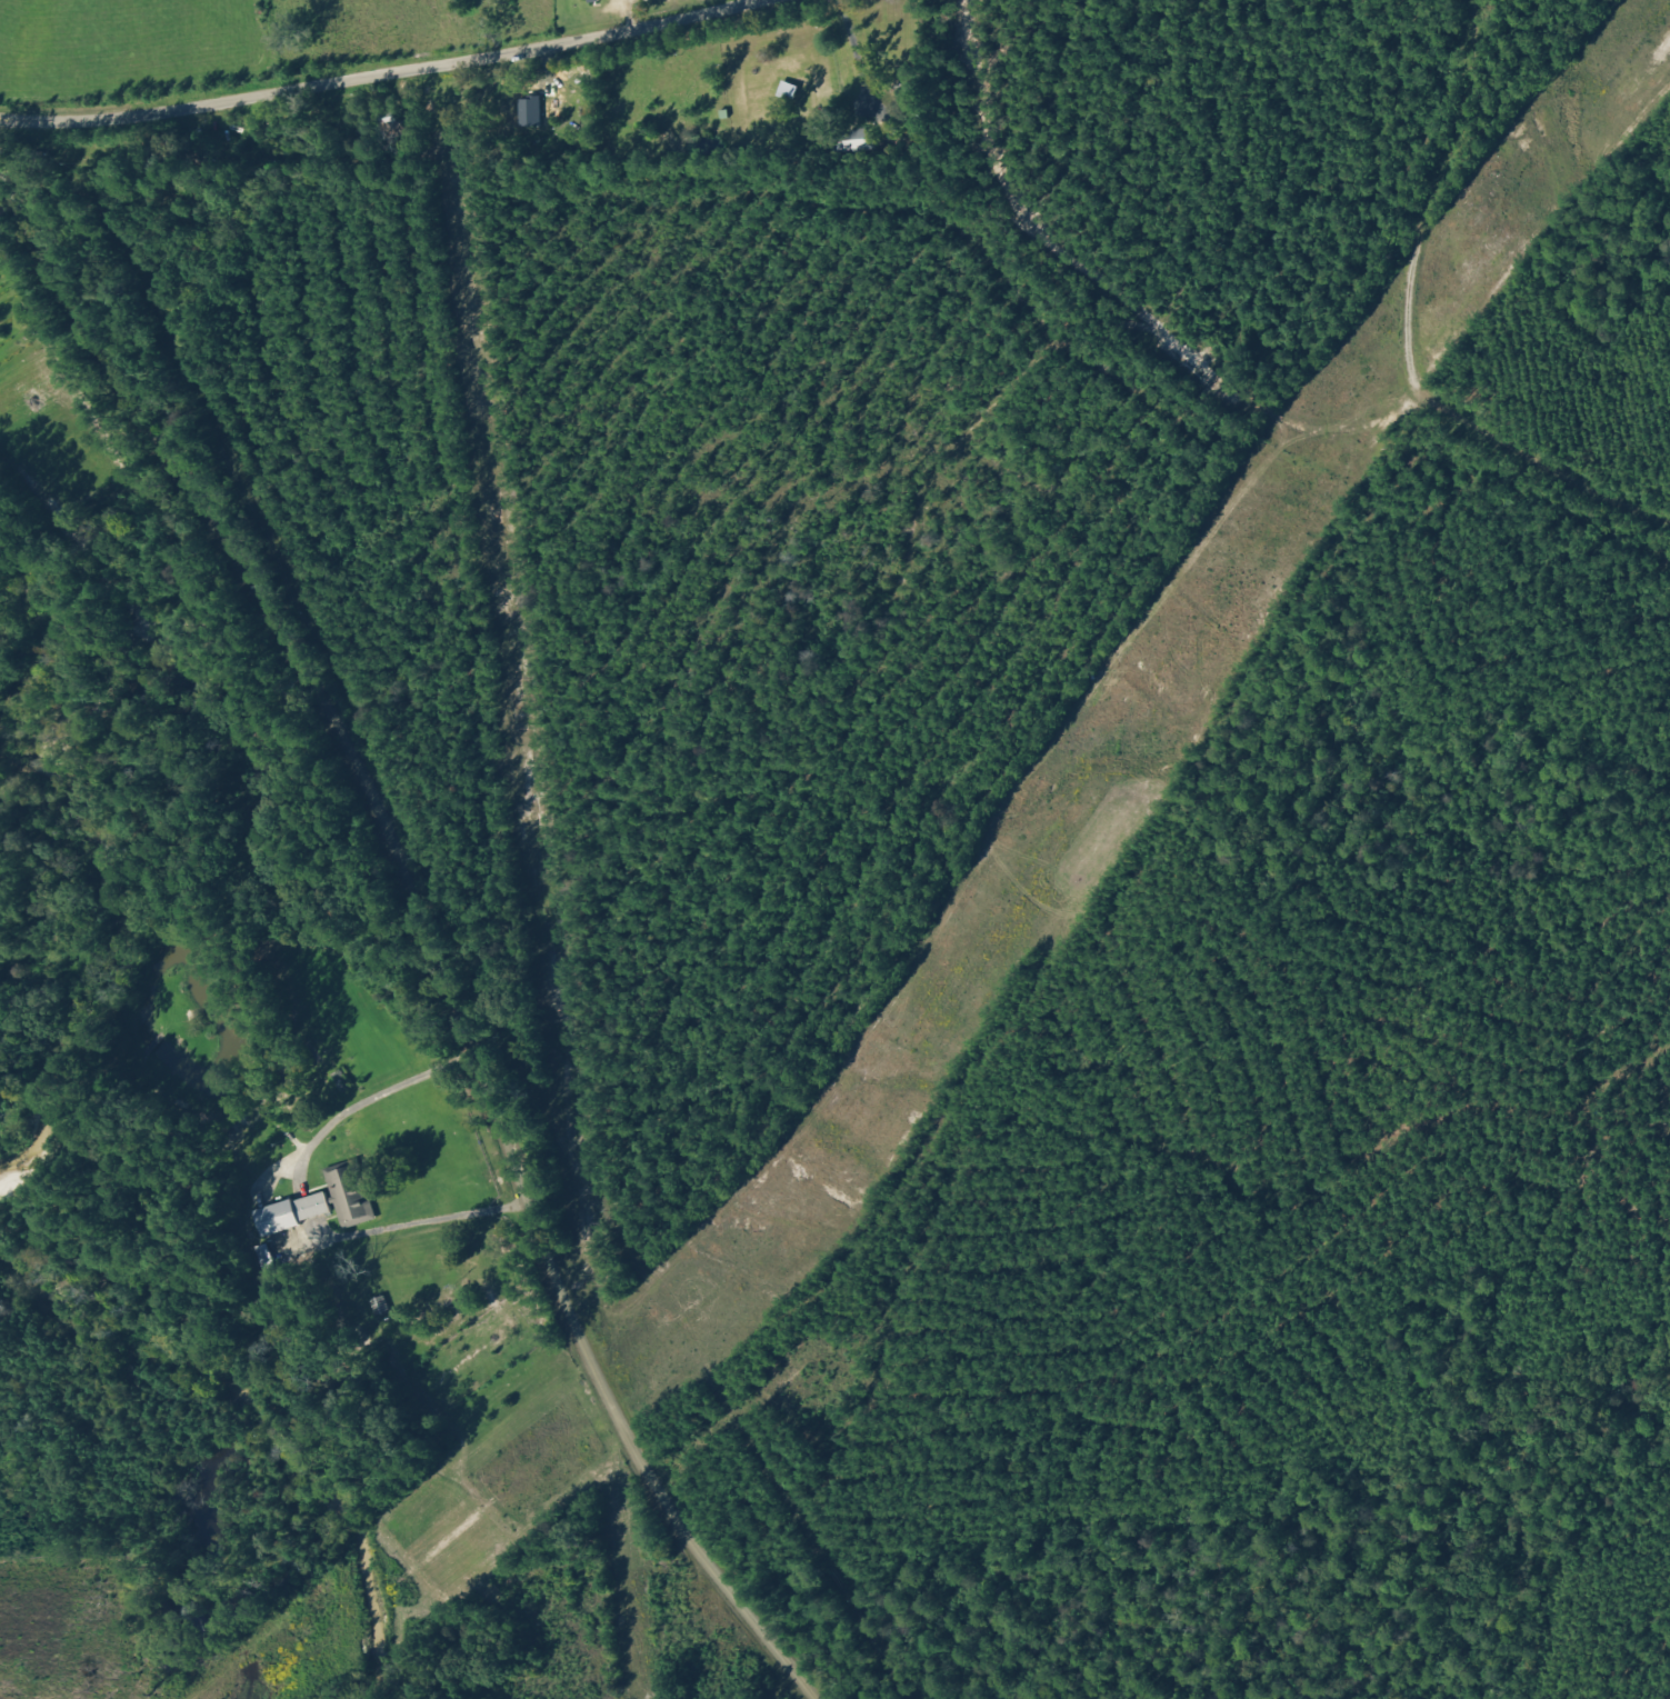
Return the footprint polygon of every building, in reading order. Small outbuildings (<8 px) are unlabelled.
[(531,105),(503,106),(504,132),(532,131),(531,105)] [(350,1224),(374,1214),(363,1188),(354,1192),(347,1176),(340,1179),(336,1169),(328,1172),(350,1224)] [(330,1214),(323,1190),(251,1211),(258,1236),(330,1214)]
